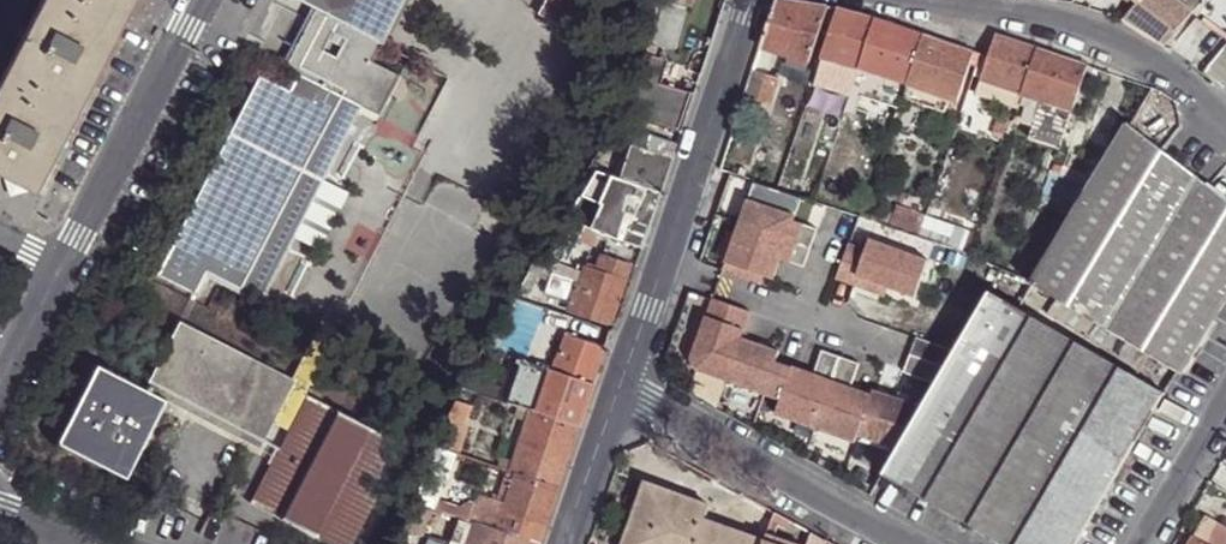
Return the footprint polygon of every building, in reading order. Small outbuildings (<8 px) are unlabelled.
[(134,0),(133,0),(42,0),(0,82),(0,173),(6,176),(11,195),(29,188),(35,191),(134,0)] [(404,0),(300,0),(310,6),(383,42),(404,0)] [(539,14),(580,34),(597,0),(546,0),(539,14)] [(760,47),(795,58),(809,62),(828,6),(787,0),(777,0),(760,47)] [(1166,46),(1195,12),(1178,0),(1142,0),(1141,1),(1125,20),(1166,46)] [(373,62),(383,42),(310,6),(282,66),(299,75),(361,106),(380,116),(401,76),(373,62)] [(876,18),(839,8),(823,57),(850,66),(858,69),(876,18)] [(925,34),(876,18),(858,69),(907,85),(925,34)] [(1174,52),(1204,75),(1218,59),(1225,50),(1225,38),(1202,18),(1174,52)] [(974,53),(925,34),(907,85),(958,101),(974,53)] [(1037,48),(997,34),(983,77),(1022,91),(1037,48)] [(1087,66),(1037,48),(1022,91),(1040,98),(1073,109),(1087,66)] [(644,52),(624,108),(677,127),(691,92),(661,83),(667,60),(644,52)] [(809,62),(795,58),(793,64),(807,69),(809,62)] [(1218,59),(1204,75),(1218,86),(1225,76),(1225,65),(1218,59)] [(858,69),(850,66),(841,94),(849,97),(858,69)] [(747,87),(771,95),(777,78),(753,70),(747,87)] [(294,238),(324,179),(361,106),(299,75),(291,92),(260,77),(158,276),(199,295),(209,278),(260,304),(294,238)] [(1022,91),(983,77),(977,95),(1017,109),(1022,91)] [(747,87),(744,96),(768,104),(771,95),(747,87)] [(895,121),(903,96),(890,92),(882,117),(895,121)] [(843,114),(849,97),(841,94),(836,93),(830,109),(843,114)] [(1073,109),(1040,98),(1028,137),(1061,147),(1073,109)] [(1088,189),(1032,285),(1095,321),(1161,360),(1183,372),(1225,301),(1225,199),(1127,123),(1088,189)] [(639,184),(661,191),(677,144),(650,134),(642,134),(635,139),(631,147),(620,177),(639,184)] [(612,175),(596,170),(568,217),(580,224),(582,225),(612,175)] [(347,191),(324,179),(294,238),(316,251),(347,191)] [(813,202),(817,189),(798,181),(794,188),(796,189),(794,196),(802,199),(813,202)] [(789,194),(754,183),(740,223),(726,262),(774,279),(781,259),(805,267),(818,229),(794,220),(802,199),(794,196),(789,194)] [(656,207),(661,191),(639,184),(627,217),(652,224),(656,207)] [(898,231),(916,238),(929,201),(911,195),(898,231)] [(829,201),(827,207),(834,209),(836,203),(829,201)] [(618,239),(627,217),(614,212),(605,235),(618,239)] [(643,247),(652,224),(627,217),(618,239),(643,247)] [(947,224),(927,217),(919,238),(941,246),(947,224)] [(891,222),(889,228),(895,230),(897,224),(891,222)] [(865,252),(849,246),(836,280),(855,286),(858,277),(915,298),(928,261),(869,241),(865,252)] [(554,244),(545,257),(551,258),(557,246),(554,244)] [(539,255),(529,273),(540,277),(549,280),(546,291),(574,301),(579,289),(584,272),(577,269),(551,258),(545,257),(539,255)] [(579,289),(618,303),(631,265),(602,255),(597,272),(586,268),(584,272),(579,289)] [(1024,295),(1027,289),(1014,281),(1010,289),(1022,296),(1023,294),(1024,295)] [(1095,321),(1032,285),(1029,290),(1094,324),(1095,321)] [(579,289),(574,301),(570,310),(610,324),(618,303),(579,289)] [(1094,324),(1029,290),(1027,289),(1024,295),(1023,294),(1022,296),(1016,306),(1082,344),(1094,324)] [(989,290),(954,351),(944,367),(935,384),(922,407),(898,448),(883,473),(1005,543),(1076,543),(1164,392),(1082,344),(1016,306),(989,290)] [(713,298),(693,358),(698,369),(727,380),(742,337),(751,312),(713,298)] [(145,390),(166,401),(260,449),(295,380),(180,322),(145,390)] [(551,370),(594,384),(607,343),(566,330),(551,370)] [(780,351),(742,337),(727,380),(765,393),(776,361),(780,351)] [(918,338),(911,356),(944,367),(954,351),(918,338)] [(793,367),(776,413),(816,427),(841,356),(823,350),(814,374),(793,366),(793,367)] [(860,363),(841,356),(816,427),(856,441),(858,434),(872,394),(852,387),(860,363)] [(911,356),(905,373),(935,384),(944,367),(911,356)] [(479,360),(463,389),(516,407),(531,413),(534,414),(550,369),(516,357),(505,389),(495,386),(502,369),(479,360)] [(793,367),(776,361),(765,393),(760,407),(776,413),(793,367)] [(128,478),(166,401),(145,390),(98,366),(59,443),(128,478)] [(551,370),(550,369),(534,414),(577,429),(587,402),(594,384),(551,370)] [(874,389),(872,394),(858,434),(898,448),(922,407),(874,389)] [(251,503),(330,543),(354,543),(405,445),(307,395),(251,503)] [(456,401),(445,419),(461,424),(471,406),(456,401)] [(531,413),(516,407),(497,467),(510,472),(511,473),(531,413)] [(531,413),(511,473),(516,474),(557,489),(577,429),(534,414),(531,413)] [(445,419),(431,443),(456,452),(462,454),(470,428),(461,424),(445,419)] [(431,443),(422,472),(447,481),(456,452),(431,443)] [(1216,487),(1225,493),(1225,471),(1216,487)] [(510,472),(499,501),(505,504),(516,474),(511,473),(510,472)] [(535,543),(537,543),(557,489),(516,474),(505,504),(499,501),(481,494),(475,513),(472,522),(535,543)] [(705,522),(709,509),(646,485),(624,543),(763,543),(705,522)] [(472,522),(475,513),(437,499),(434,508),(457,517),(472,522)] [(413,501),(406,524),(425,531),(432,508),(413,501)] [(472,522),(457,517),(447,543),(535,543),(472,522)] [(1195,536),(1205,541),(1216,523),(1206,517),(1195,536)] [(1205,541),(1209,543),(1225,543),(1225,529),(1216,523),(1205,541)] [(815,532),(808,543),(828,543),(830,541),(815,532)] [(768,535),(765,543),(792,543),(768,535)] [(1189,543),(1209,543),(1205,541),(1195,536),(1194,535),(1189,543)]
